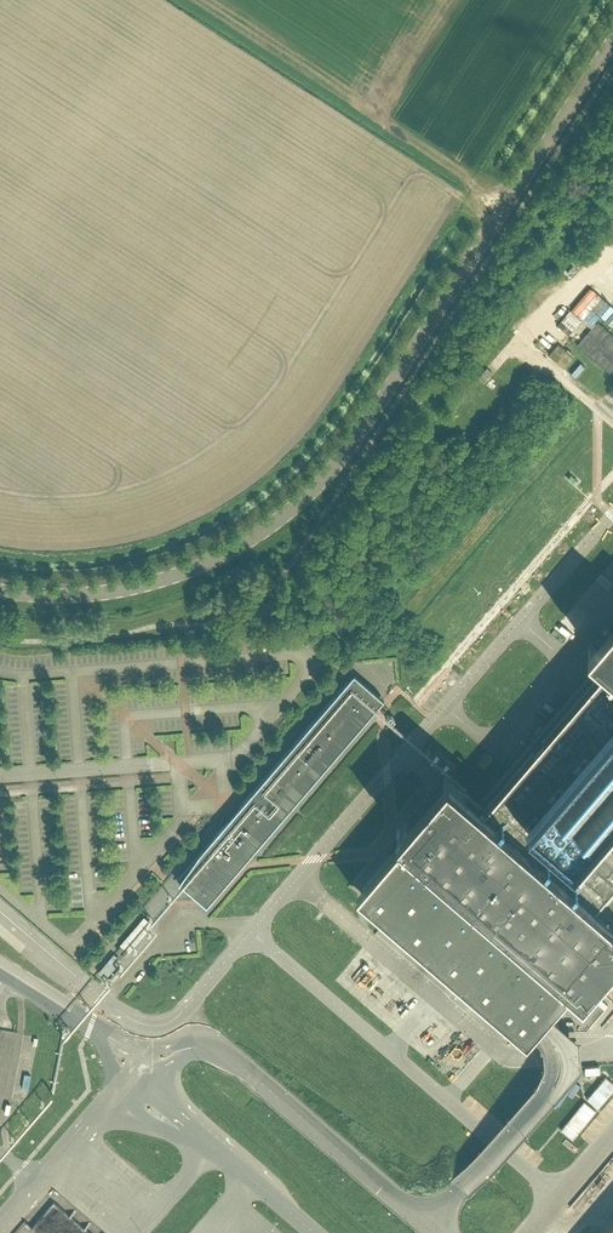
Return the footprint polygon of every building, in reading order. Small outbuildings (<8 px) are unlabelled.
[(598,274),(611,284),(607,288),(612,293),(612,255),(598,274)] [(562,295),(572,306),(592,287),(581,276),(562,295)] [(605,310),(611,302),(599,292),(593,300),(605,310)] [(576,316),(581,321),(591,310),(586,305),(576,316)] [(612,370),(612,336),(598,322),(578,345),(610,373),(612,370)] [(563,366),(572,356),(557,343),(548,353),(563,366)] [(483,381),(492,371),(487,367),(478,376),(483,381)] [(575,484),(578,480),(571,474),(568,477),(575,484)] [(589,643),(608,659),(520,761),(483,804),(446,773),(443,776),(406,819),(397,830),(398,831),(400,829),(406,834),(356,892),(526,1038),(537,1025),(576,980),(582,985),(580,988),(581,989),(590,978),(582,971),(576,979),(566,971),(576,959),(579,962),(582,958),(579,955),(612,917),(595,901),(593,900),(612,878),(612,615),(589,643)] [(207,905),(384,699),(354,673),(177,880),(207,905)] [(124,955),(152,923),(145,917),(117,949),(124,955)] [(105,978),(121,959),(114,953),(98,972),(105,978)] [(27,1090),(28,1075),(20,1075),(19,1089),(27,1090)] [(601,1232),(612,1232),(612,1220),(601,1232)]
